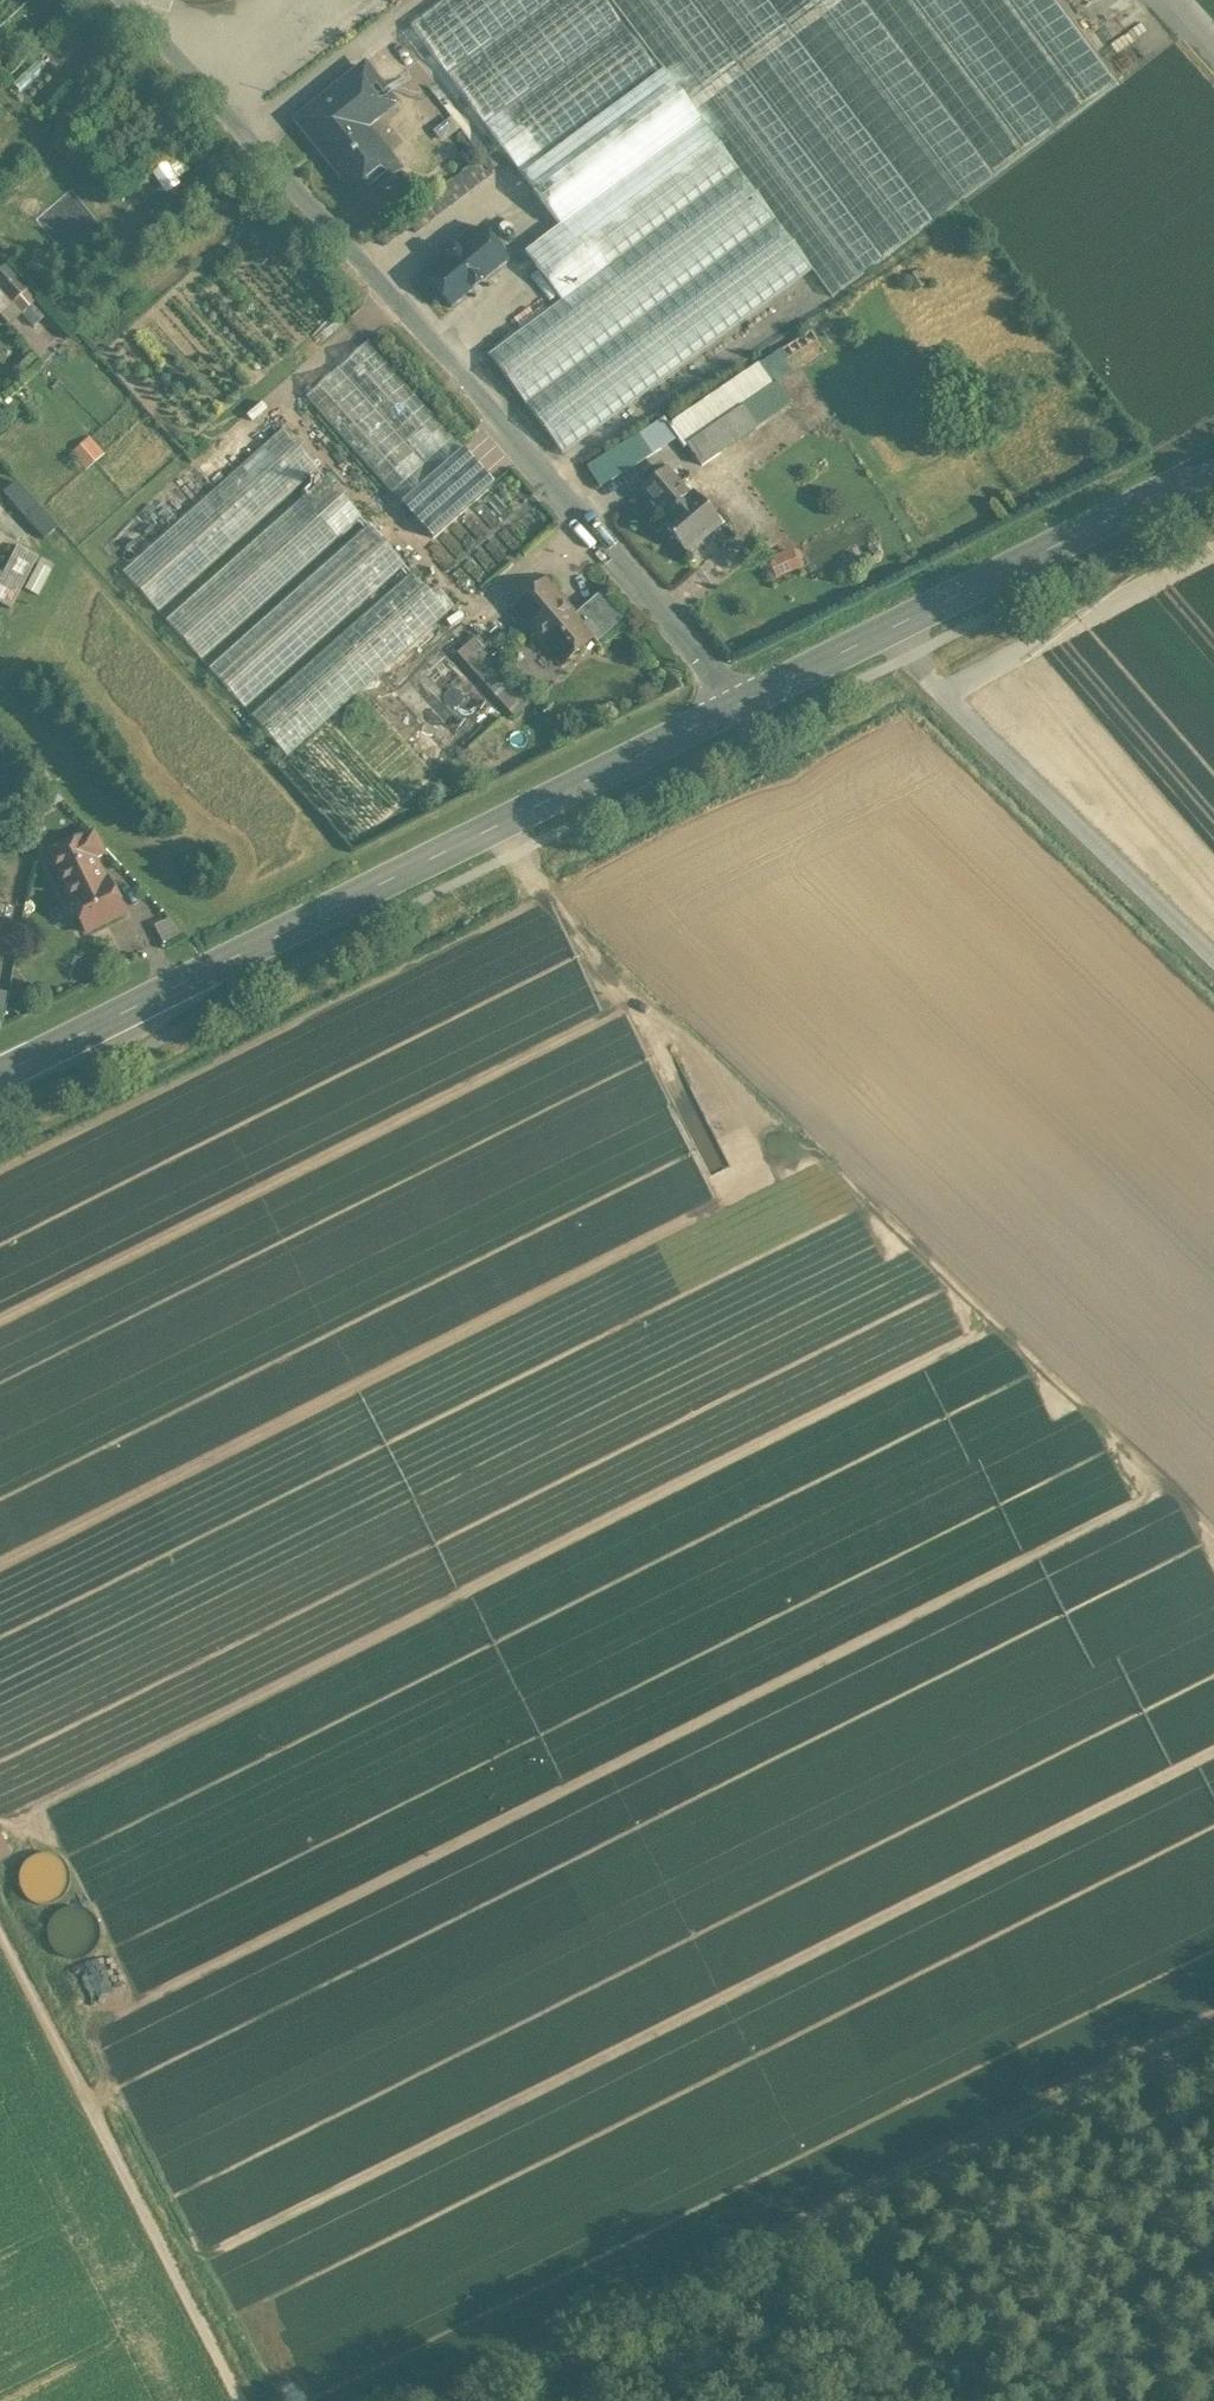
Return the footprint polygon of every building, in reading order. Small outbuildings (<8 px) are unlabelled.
[(604,0),(443,0),(410,25),(560,226),(525,251),(561,301),(489,355),(563,455),(812,270),(663,70),(659,73),(604,0)] [(663,70),(812,270),(832,296),(1117,84),(1054,0),(610,0),(663,70)] [(364,67),(335,91),(364,128),(394,104),(364,67)] [(364,128),(335,91),(297,121),(354,192),(372,177),(378,184),(397,169),(364,128)] [(481,229),(426,275),(450,306),(506,260),(481,229)] [(5,266),(0,271),(0,289),(13,304),(27,291),(5,266)] [(0,289),(0,314),(9,325),(22,314),(13,304),(0,289)] [(27,291),(13,304),(22,314),(33,304),(36,301),(27,291)] [(59,333),(33,304),(22,314),(48,344),(59,333)] [(818,326),(757,365),(772,386),(777,382),(825,351),(822,347),(829,342),(818,326)] [(462,447),(368,341),(305,395),(400,503),(462,447)] [(670,424),(669,425),(678,438),(684,447),(688,445),(702,465),(792,404),(777,382),(772,386),(757,365),(670,424)] [(665,418),(632,438),(645,458),(678,438),(669,425),(670,424),(665,418)] [(282,428),(122,571),(159,612),(319,469),(282,428)] [(632,438),(587,467),(600,487),(645,458),(632,438)] [(102,455),(89,440),(75,453),(88,468),(102,455)] [(690,495),(668,469),(641,491),(663,517),(659,521),(687,554),(722,525),(693,492),(690,495)] [(302,497),(165,619),(202,660),(338,538),(362,516),(326,476),(302,497)] [(57,526),(16,482),(4,493),(46,537),(57,526)] [(368,524),(208,667),(245,708),(405,565),(368,524)] [(777,578),(803,566),(795,547),(768,559),(777,578)] [(0,582),(0,603),(9,607),(35,557),(18,548),(5,574),(0,582)] [(412,573),(251,716),(288,756),(455,608),(440,592),(434,597),(412,573)] [(574,615),(545,582),(514,608),(562,664),(593,638),(593,637),(574,615)] [(601,592),(574,615),(593,637),(593,638),(597,643),(624,618),(601,592)] [(93,834),(50,855),(71,898),(92,887),(81,865),(103,854),(93,834)] [(71,898),(70,899),(86,933),(125,914),(108,880),(92,887),(71,898)] [(6,1009),(10,992),(0,989),(0,1007),(6,1009)] [(0,1830),(0,1856),(12,1850),(1,1829),(0,1830)] [(29,1896),(69,1895),(67,1857),(28,1858),(29,1896)] [(56,1947),(94,1953),(100,1911),(61,1906),(56,1947)]
